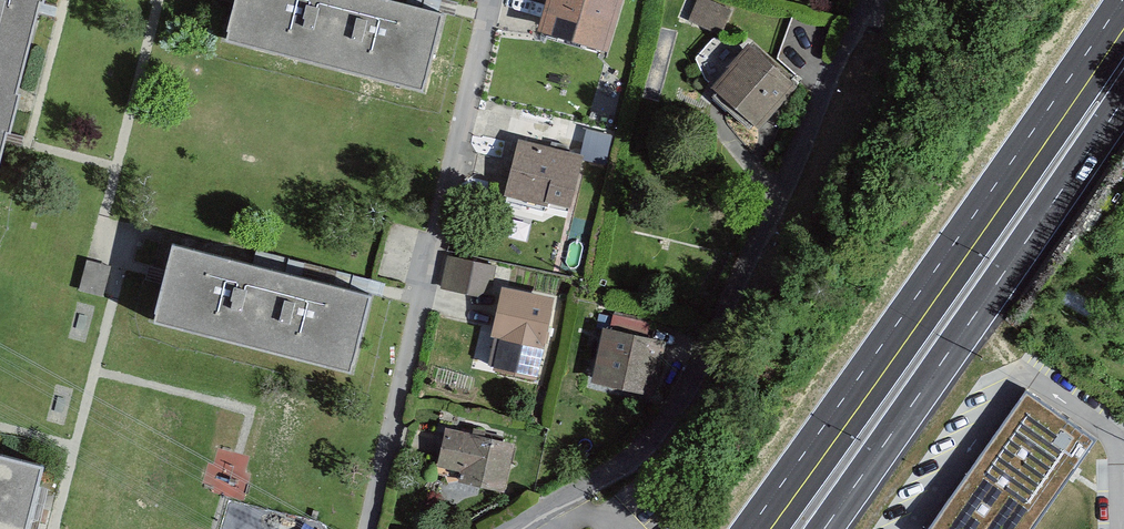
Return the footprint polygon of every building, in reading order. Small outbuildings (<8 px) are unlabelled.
[(21,81),(41,0),(0,0),(0,76),(21,81)] [(366,0),(240,0),(228,44),(425,97),(445,22),(366,0)] [(552,14),(613,32),(622,0),(556,0),(552,14)] [(733,15),(702,2),(694,22),(724,35),(733,15)] [(794,90),(754,53),(719,91),(759,128),(794,90)] [(0,76),(0,163),(21,81),(0,76)] [(581,160),(523,146),(511,195),(570,209),(581,160)] [(373,300),(174,253),(156,329),(354,376),(373,300)] [(88,257),(81,290),(104,295),(114,265),(88,257)] [(497,273),(452,263),(446,289),(491,298),(497,273)] [(552,302),(505,295),(498,339),(506,340),(501,374),(539,380),(552,302)] [(616,335),(607,333),(596,385),(656,397),(666,346),(647,342),(651,325),(619,318),(616,335)] [(1026,393),(931,528),(1030,528),(1093,439),(1026,393)] [(514,448),(451,438),(446,469),(469,473),(467,484),(507,491),(514,448)] [(0,457),(0,528),(27,528),(43,468),(0,457)]
